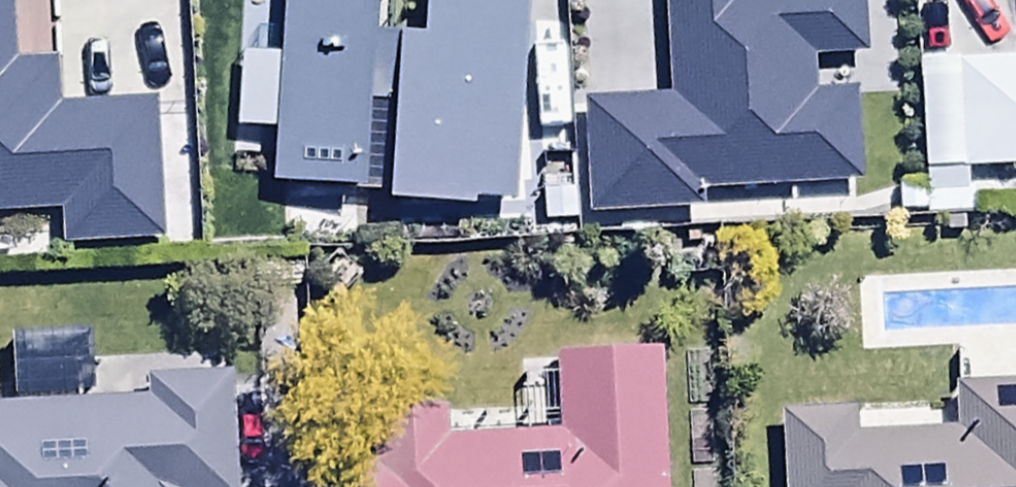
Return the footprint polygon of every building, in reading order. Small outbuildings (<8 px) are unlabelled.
[(54,214),(56,246),(156,242),(151,104),(52,107),(51,61),(9,62),(6,0),(0,0),(0,216),(54,214)] [(265,185),(355,191),(361,101),(380,102),(384,39),(364,37),(366,0),(278,0),(265,185)] [(521,0),(418,0),(415,41),(393,39),(380,203),(465,210),(466,202),(504,205),(521,0)] [(579,102),(584,215),(699,209),(698,190),(858,182),(854,95),(808,97),(806,57),(863,54),(860,0),(656,0),(661,98),(579,102)] [(952,62),(955,172),(1015,170),(1015,60),(952,62)] [(658,352),(550,356),(553,435),(443,439),(442,406),(371,409),(373,466),(347,467),(348,486),(663,486),(658,352)] [(229,376),(142,380),(142,398),(0,403),(0,486),(233,486),(229,376)] [(776,413),(778,486),(1015,486),(1015,382),(949,384),(950,408),(776,413)]
